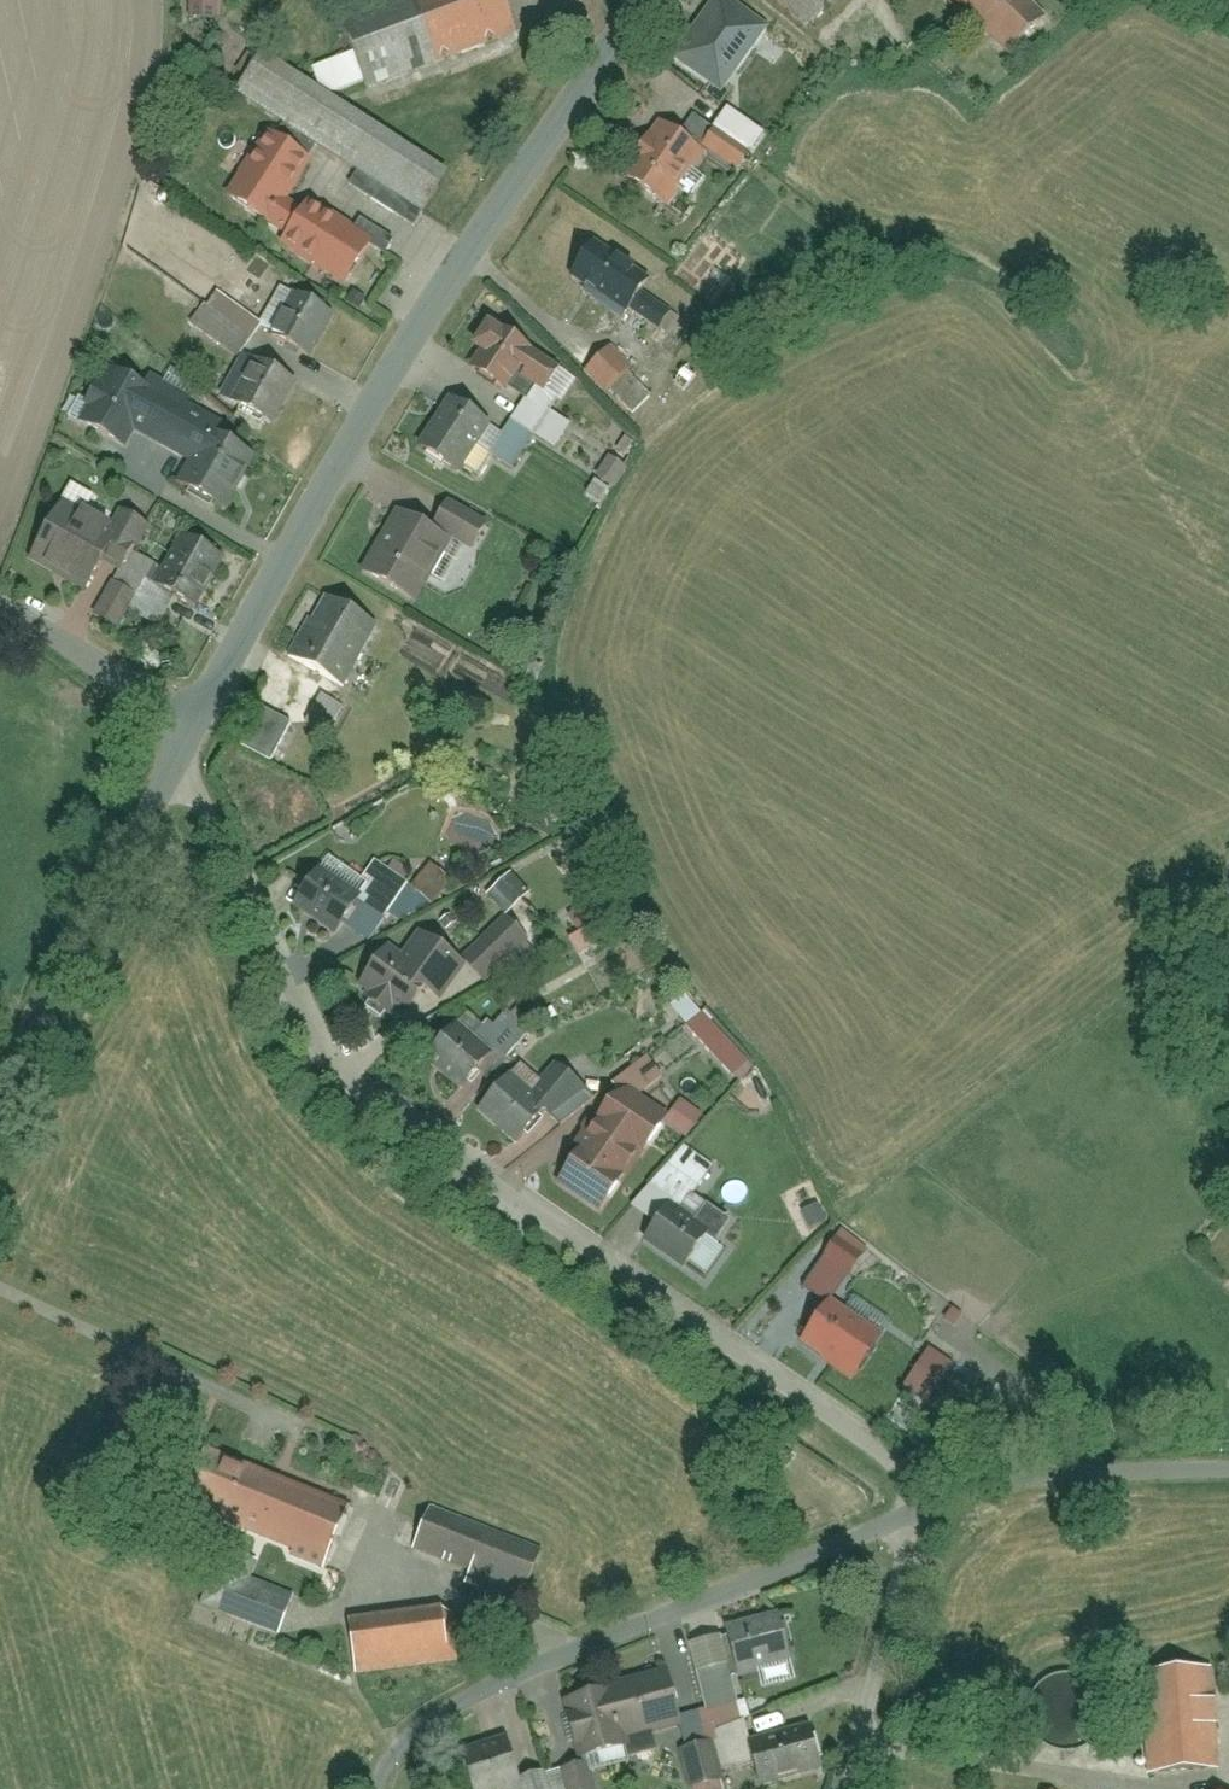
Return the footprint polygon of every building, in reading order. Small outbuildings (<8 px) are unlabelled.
[(521,37),(507,0),(415,0),(348,25),(373,92),(521,37)] [(765,29),(723,0),(717,0),(676,58),(722,90),(765,29)] [(803,29),(832,0),(773,0),(803,29)] [(1036,0),(946,0),(1006,59),(1051,14),(1036,0)] [(356,53),(303,74),(337,98),(370,88),(356,53)] [(269,59),(243,100),(429,216),(455,174),(269,59)] [(664,125),(629,178),(671,206),(706,153),(664,125)] [(756,153),(723,132),(710,152),(743,172),(756,153)] [(274,229),(292,239),(286,249),(352,288),(381,240),(314,201),(309,209),(292,199),(313,164),(269,138),(230,204),(274,230),(274,229)] [(625,323),(632,312),(660,330),(674,309),(646,290),(653,280),(600,244),(571,287),(625,323)] [(215,297),(197,329),(244,355),(262,324),(215,297)] [(273,338),(314,363),(340,322),(299,297),(273,338)] [(487,357),(475,377),(509,399),(512,394),(531,406),(497,460),(518,473),(537,442),(559,456),(575,430),(553,416),(559,407),(542,397),(545,393),(549,396),(564,372),(538,356),(541,352),(506,331),(504,334),(493,328),(478,352),(487,357)] [(612,352),(589,377),(615,401),(638,376),(612,352)] [(262,365),(237,410),(278,432),(302,388),(262,365)] [(132,454),(140,439),(195,470),(183,490),(233,518),(265,462),(222,438),(223,438),(160,402),(160,403),(111,374),(81,426),(132,454)] [(455,404),(422,455),(476,489),(508,438),(455,404)] [(109,548),(126,558),(144,525),(118,511),(108,530),(61,504),(31,558),(86,589),(109,548)] [(455,505),(439,530),(478,555),(494,529),(455,505)] [(400,516),(366,574),(417,604),(452,546),(400,516)] [(188,539),(158,589),(199,613),(229,563),(188,539)] [(118,586),(99,621),(120,632),(138,597),(118,586)] [(330,604),(298,663),(349,690),(381,631),(330,604)] [(324,700),(310,726),(331,737),(345,711),(324,700)] [(266,712),(244,749),(275,767),(297,730),(266,712)] [(387,867),(374,885),(332,857),(295,911),(338,940),(362,904),(389,922),(414,885),(387,867)] [(434,871),(416,895),(435,910),(453,886),(434,871)] [(507,915),(466,961),(496,988),(537,941),(507,915)] [(573,947),(581,960),(602,947),(594,934),(573,947)] [(391,951),(365,991),(416,1025),(434,998),(445,1006),(468,971),(420,940),(406,961),(391,951)] [(707,1014),(682,1037),(753,1115),(778,1092),(707,1014)] [(536,1035),(512,1017),(491,1046),(515,1064),(536,1035)] [(456,1030),(430,1065),(470,1094),(496,1059),(456,1030)] [(656,1059),(634,1080),(651,1096),(672,1076),(656,1059)] [(560,1071),(538,1098),(514,1079),(484,1116),(524,1148),(544,1122),(556,1131),(587,1092),(560,1071)] [(597,1212),(642,1152),(645,1154),(669,1123),(619,1086),(595,1118),(605,1125),(560,1184),(597,1212)] [(712,1120),(688,1102),(674,1121),(698,1138),(712,1120)] [(637,1213),(662,1231),(651,1246),(688,1274),(720,1232),(688,1207),(714,1174),(684,1151),(637,1213)] [(836,1254),(807,1294),(832,1312),(860,1271),(836,1254)] [(843,1307),(810,1351),(857,1386),(890,1341),(843,1307)] [(219,1444),(189,1511),(329,1571),(358,1504),(219,1444)] [(441,1502),(421,1553),(530,1597),(551,1546),(441,1502)] [(224,1567),(205,1610),(281,1643),(299,1601),(224,1567)] [(353,1630),(361,1680),(463,1664),(454,1614),(353,1630)] [(737,1634),(746,1679),(798,1669),(790,1624),(737,1634)] [(722,1643),(696,1650),(729,1772),(755,1765),(722,1643)] [(1219,1673),(1145,1676),(1149,1773),(1222,1770),(1219,1673)] [(1030,1708),(1029,1719),(1033,1736),(1050,1755),(1069,1761),(1093,1755),(1110,1736),(1114,1717),(1109,1699),(1095,1683),(1079,1676),(1058,1678),(1038,1692),(1030,1708)] [(582,1753),(586,1768),(641,1756),(637,1741),(685,1730),(674,1679),(570,1702),(581,1753),(582,1753)] [(766,1788),(774,1788),(824,1774),(812,1734),(754,1751),(766,1788)] [(474,1788),(516,1788),(530,1785),(518,1742),(465,1756),(474,1788)] [(692,1788),(724,1788),(729,1788),(719,1747),(684,1756),(692,1788)] [(580,1773),(553,1782),(555,1788),(585,1788),(580,1773)]
